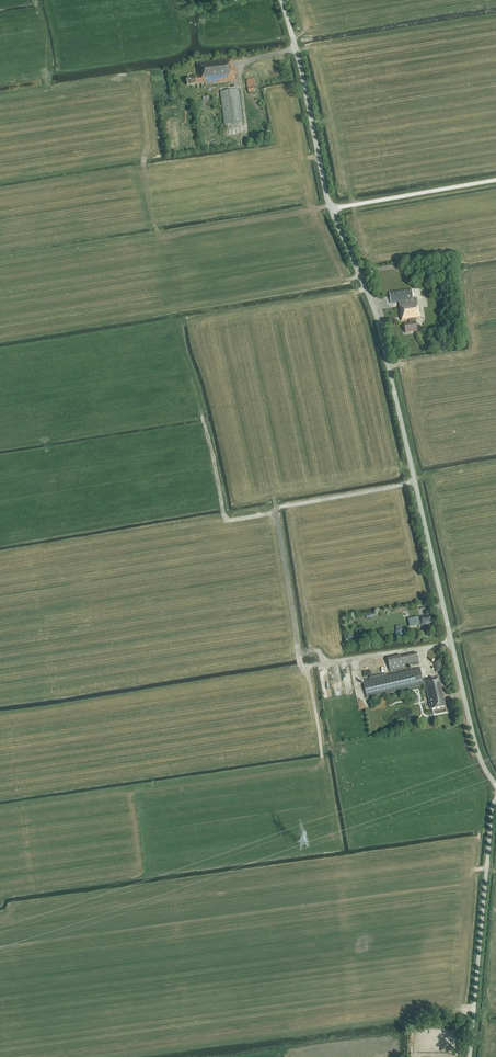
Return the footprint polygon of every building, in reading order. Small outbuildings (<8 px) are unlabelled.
[(236,81),(235,74),(238,73),(237,68),(234,69),(234,65),(232,65),(232,59),(197,63),(199,76),(194,76),(194,78),(186,79),(187,86),(205,83),(205,85),(236,81)] [(248,93),(255,92),(254,87),(256,87),(254,78),(246,79),(248,88),(248,93)] [(239,89),(221,92),(225,125),(243,122),(239,89)] [(399,306),(398,306),(401,321),(409,319),(409,323),(403,324),(405,332),(417,331),(415,318),(420,318),(419,307),(418,307),(416,299),(413,300),(411,288),(389,292),(391,303),(398,302),(399,306)] [(419,618),(410,620),(411,625),(420,623),(420,626),(426,624),(425,624),(431,622),(430,616),(424,617),(424,616),(419,617),(419,618)] [(404,638),(403,630),(395,631),(396,639),(404,638)] [(400,655),(386,658),(389,671),(402,668),(402,665),(418,661),(416,653),(400,656),(400,655)] [(440,661),(434,663),(436,672),(442,670),(440,661)] [(366,698),(425,685),(430,710),(445,706),(438,676),(424,680),(422,680),(419,667),(362,680),(366,698)]
